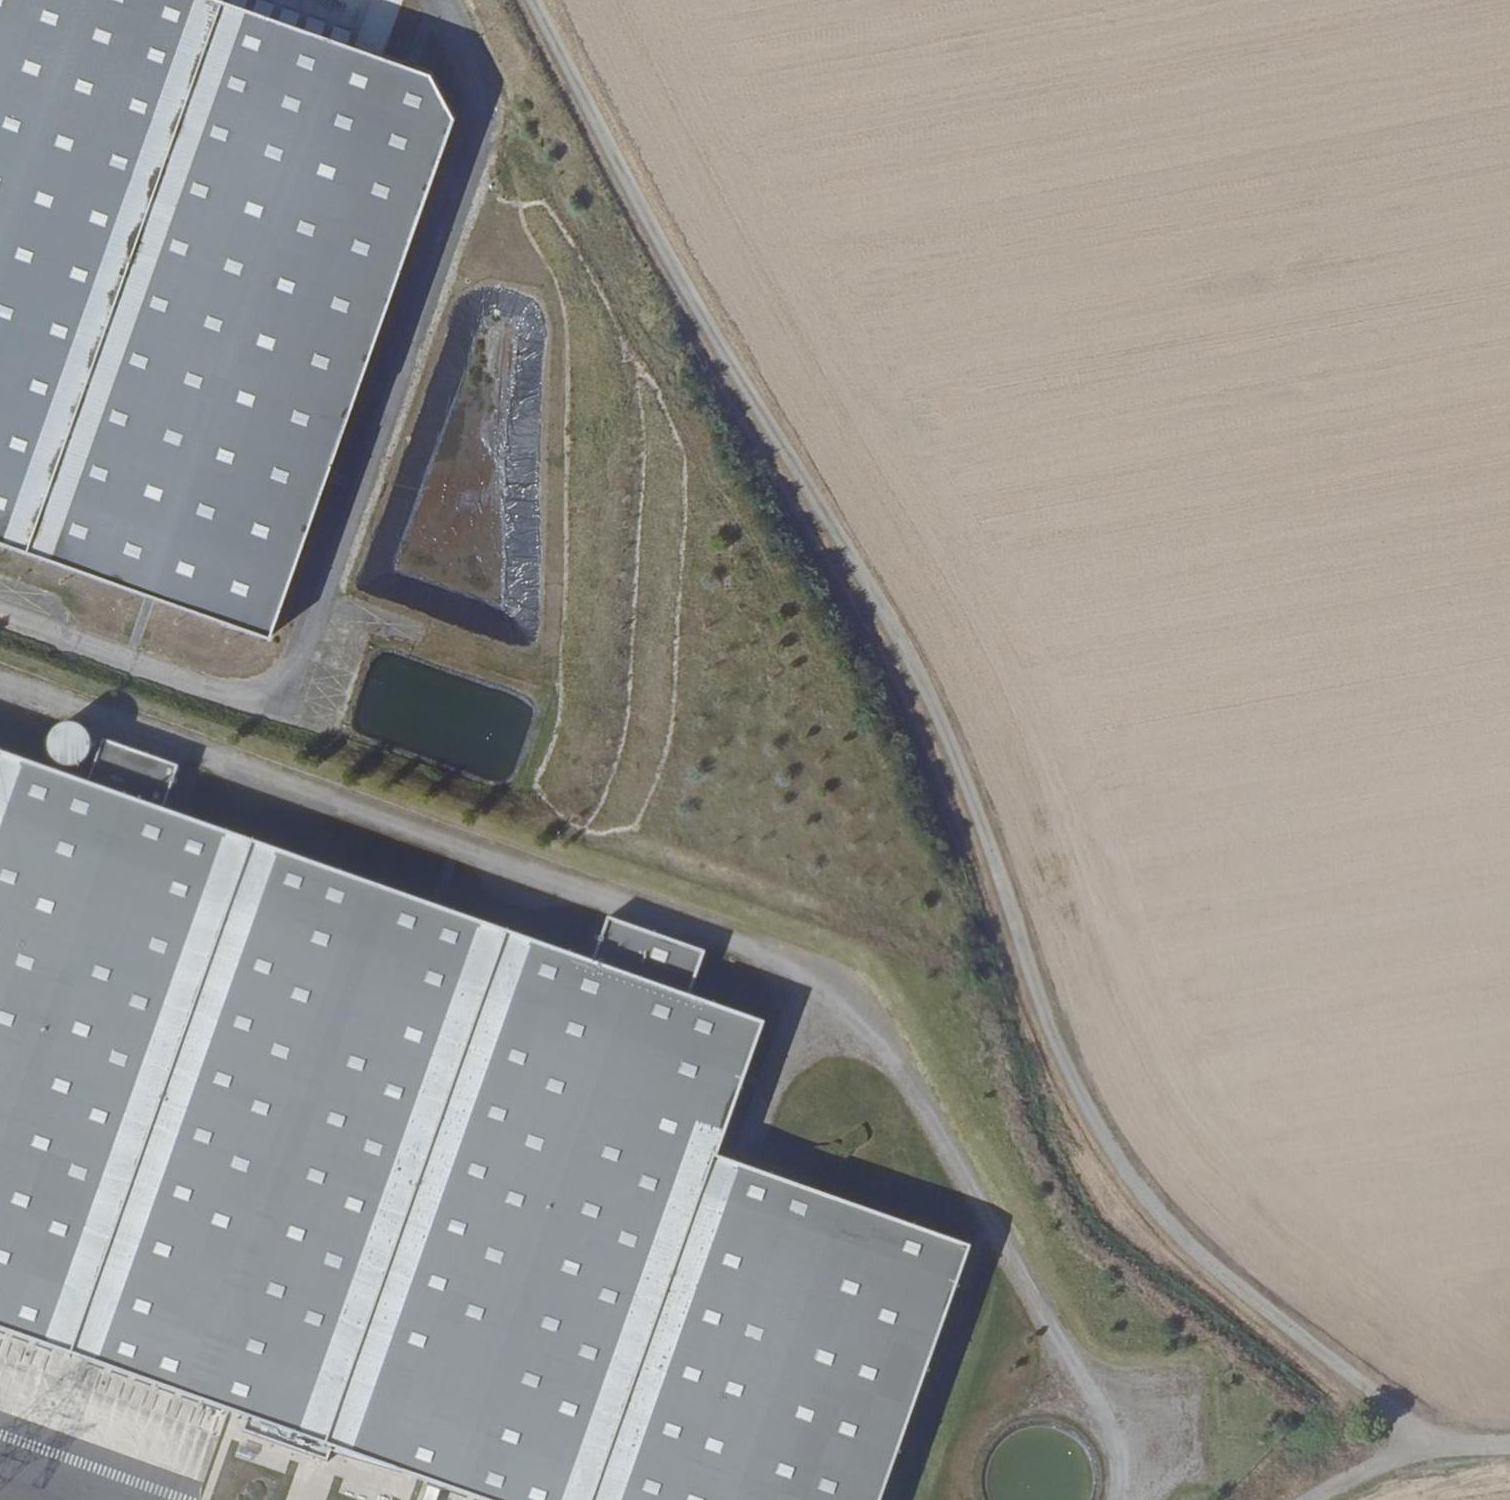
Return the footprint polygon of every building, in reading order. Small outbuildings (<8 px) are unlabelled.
[(364,583),(500,190),(398,0),(0,0),(0,456),(364,583)] [(262,1420),(256,1434),(340,1463),(414,1473),(492,1499),(894,1499),(983,1246),(729,1158),(774,1025),(702,1000),(718,954),(620,920),(604,965),(174,814),(189,770),(113,743),(110,753),(100,749),(100,742),(96,734),(90,729),(84,726),(79,725),(73,725),(67,727),(60,732),(56,737),(54,742),(54,747),(54,753),(56,759),(60,765),(65,769),(71,771),(78,772),(86,770),(91,767),(96,762),(105,765),(98,788),(0,753),(0,1328),(262,1420)]
